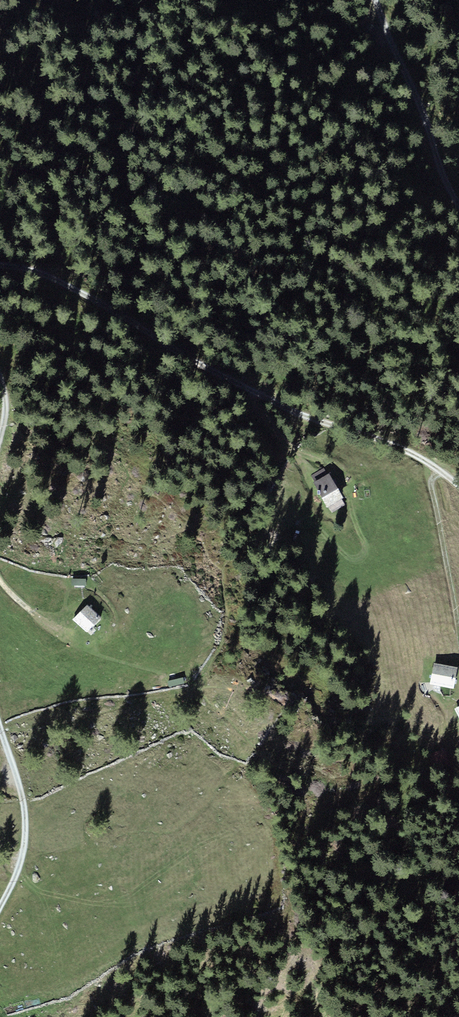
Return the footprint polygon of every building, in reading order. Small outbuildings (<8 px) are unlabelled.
[(327,475),(323,468),(311,475),(315,482),(327,475)] [(343,498),(328,474),(327,475),(315,482),(313,482),(327,507),(343,498)] [(86,604),(72,620),(88,634),(103,618),(86,604)] [(457,667),(434,663),(430,685),(454,689),(457,667)]
